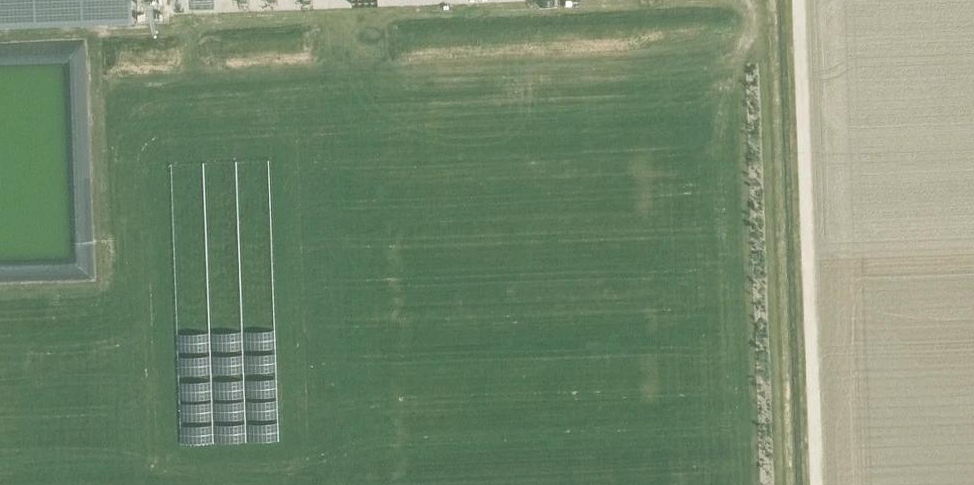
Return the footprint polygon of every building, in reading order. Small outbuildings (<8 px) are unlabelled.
[(126,13),(125,0),(0,0),(0,16),(126,13)]
